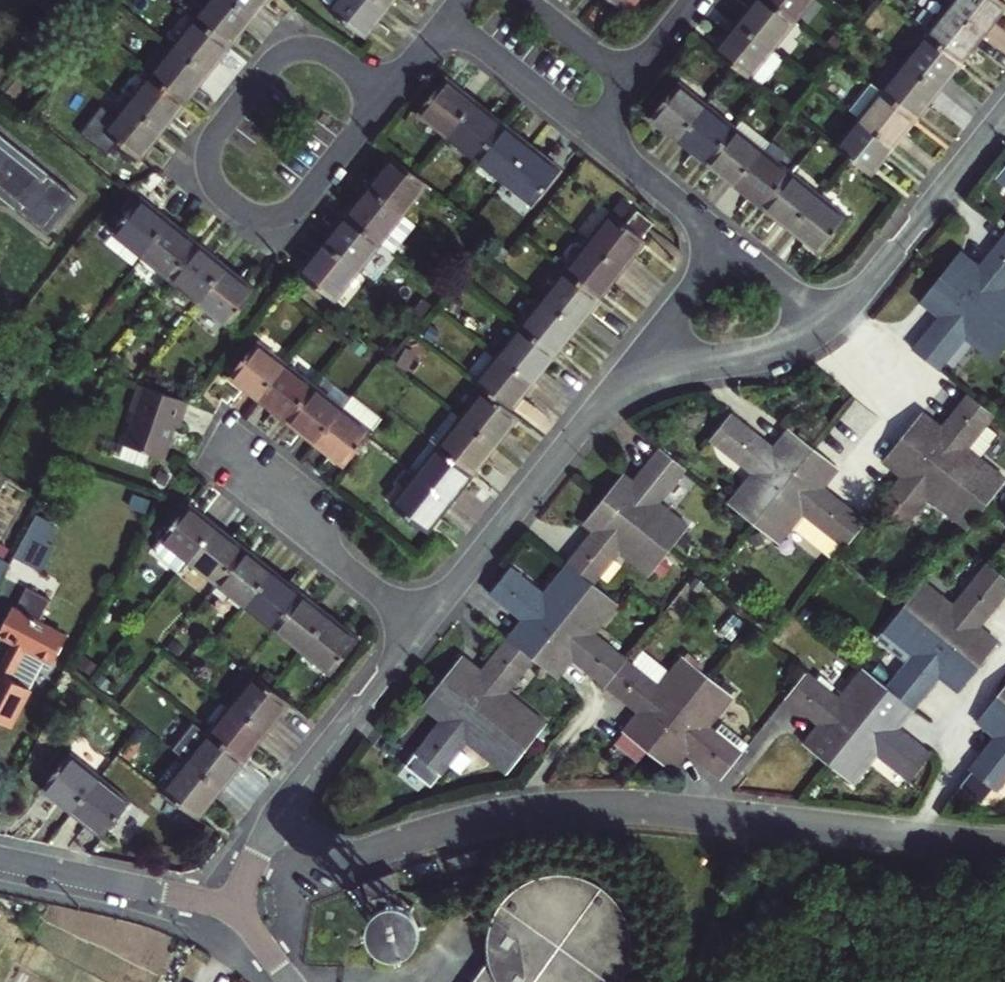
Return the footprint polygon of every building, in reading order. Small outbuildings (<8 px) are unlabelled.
[(196,17),(228,44),(251,15),(232,0),(209,0),(196,17)] [(251,15),(263,0),(232,0),(251,15)] [(386,6),(379,0),(327,0),(333,5),(329,10),(362,36),(386,6)] [(738,21),(771,46),(793,19),(770,0),(755,0),(738,21)] [(793,19),(808,0),(770,0),(793,19)] [(1004,4),(1001,0),(954,0),(950,5),(982,32),(1004,4)] [(950,5),(927,34),(960,60),(982,32),(950,5)] [(228,44),(196,17),(173,46),(206,72),(228,44)] [(738,21),(715,50),(735,68),(747,76),(771,46),(738,21)] [(904,61),(937,88),(960,60),(927,34),(904,61)] [(173,46),(150,74),(183,100),(206,72),(173,46)] [(881,90),(914,117),(937,88),(904,61),(881,90)] [(150,74),(128,102),(161,128),(183,100),(150,74)] [(416,111),(447,136),(473,103),(442,79),(416,111)] [(679,137),(706,105),(677,82),(651,114),(679,137)] [(893,144),(914,117),(881,90),(871,82),(849,109),(859,117),(893,144)] [(137,158),(161,128),(128,102),(115,117),(98,104),(76,131),(103,152),(114,140),(137,158)] [(447,136),(475,158),(501,125),(473,103),(447,136)] [(679,137),(708,160),(734,127),(706,105),(679,137)] [(869,173),(893,144),(859,117),(835,146),(848,157),(869,173)] [(770,140),(741,118),(734,127),(762,149),(770,140)] [(504,180),(529,148),(501,125),(475,158),(504,180)] [(708,160),(736,182),(761,150),(762,149),(734,127),(708,160)] [(49,235),(79,198),(0,135),(0,195),(49,235)] [(529,148),(504,180),(532,203),(558,171),(529,148)] [(790,172),(762,149),(761,150),(736,182),(764,205),(790,172)] [(403,214),(428,183),(416,174),(393,156),(368,187),(403,214)] [(997,176),(1004,183),(1004,166),(997,176)] [(790,172),(764,205),(792,227),(818,194),(790,172)] [(345,215),(380,243),(393,253),(416,225),(403,214),(368,187),(345,215)] [(849,218),(818,194),(792,227),(822,251),(849,218)] [(110,229),(141,254),(167,222),(137,197),(110,229)] [(636,210),(624,223),(641,237),(653,223),(636,210)] [(644,239),(641,237),(624,223),(620,220),(610,213),(587,242),(621,268),(644,239)] [(345,215),(324,242),(358,270),(380,243),(345,215)] [(170,277),(195,245),(167,222),(141,254),(170,277)] [(1004,284),(1004,233),(978,267),(958,252),(940,275),(1004,328),(1004,286),(1004,285),(1004,284)] [(358,270),(324,242),(298,274),(332,302),(358,270)] [(565,269),(599,296),(621,268),(587,242),(565,269)] [(223,268),(195,245),(170,277),(198,300),(223,268)] [(253,292),(223,268),(198,300),(228,324),(253,292)] [(576,324),(599,296),(565,269),(543,298),(576,324)] [(983,350),(986,345),(999,354),(1004,347),(1004,328),(940,275),(921,298),(941,314),(913,349),(938,369),(964,335),(983,350)] [(576,324),(543,298),(520,326),(553,352),(576,324)] [(520,326),(497,354),(531,381),(553,352),(520,326)] [(259,397),(284,364),(255,341),(229,374),(259,397)] [(994,360),(999,354),(986,345),(983,350),(994,360)] [(414,353),(403,348),(394,364),(406,370),(414,353)] [(531,381),(497,354),(474,382),(483,389),(508,409),(531,381)] [(259,397),(286,419),(312,386),(284,364),(259,397)] [(27,373),(16,366),(9,379),(20,385),(27,373)] [(187,402),(137,386),(128,411),(135,413),(124,444),(120,456),(145,465),(150,452),(162,456),(174,425),(179,427),(187,402)] [(314,441),(340,409),(312,386),(286,419),(314,441)] [(517,416),(508,409),(483,389),(461,417),(494,444),(517,416)] [(987,422),(994,414),(968,393),(942,425),(922,410),(902,434),(987,502),(1003,483),(990,473),(994,467),(982,456),(1001,432),(987,422)] [(351,395),(340,409),(314,441),(344,465),(370,432),(381,419),(351,395)] [(438,446),(472,472),(494,444),(461,417),(451,410),(428,437),(438,446)] [(753,521),(813,447),(790,429),(774,447),(730,412),(710,437),(751,471),(737,489),(742,494),(733,505),(753,521)] [(929,495),(956,517),(959,512),(971,521),(987,502),(902,434),(884,457),(904,473),(901,476),(876,508),(902,529),(929,495)] [(438,446),(419,470),(452,497),(472,472),(438,446)] [(642,528),(668,549),(683,529),(671,520),(675,515),(658,500),(685,467),(659,446),(631,481),(621,474),(603,497),(642,528)] [(781,526),(786,530),(791,526),(831,557),(842,544),(844,546),(866,519),(824,486),(821,484),(836,465),(813,447),(753,521),(773,537),(781,526)] [(994,467),(990,473),(1003,483),(1004,480),(1004,476),(994,467)] [(452,497),(419,470),(391,505),(424,531),(452,497)] [(737,489),(727,500),(733,505),(742,494),(737,489)] [(651,568),(668,549),(642,528),(603,497),(584,520),(594,528),(567,562),(573,567),(592,582),(617,551),(635,565),(640,559),(651,568)] [(187,506),(161,537),(189,559),(215,528),(187,506)] [(967,527),(971,521),(959,512),(956,517),(967,527)] [(671,520),(683,529),(688,524),(675,515),(671,520)] [(781,526),(773,537),(778,541),(786,530),(781,526)] [(189,559),(217,582),(242,550),(215,528),(189,559)] [(5,567),(19,575),(35,546),(21,538),(8,561),(5,567)] [(242,550),(217,582),(245,604),(270,572),(242,550)] [(640,559),(635,565),(647,575),(651,568),(640,559)] [(563,579),(573,567),(567,562),(557,574),(563,579)] [(936,590),(931,596),(919,586),(903,605),(977,665),(995,642),(975,627),(1004,591),(1004,577),(987,562),(953,604),(936,590)] [(532,656),(592,582),(573,567),(563,579),(557,574),(543,592),(510,565),(489,591),(523,618),(509,638),(532,656)] [(270,572),(245,604),(273,627),(299,595),(270,572)] [(924,581),(919,586),(931,596),(936,590),(924,581)] [(605,683),(625,658),(593,631),(607,615),(602,610),(612,598),(592,582),(532,656),(555,674),(570,655),(573,657),(605,683)] [(28,687),(11,678),(27,649),(52,662),(66,636),(39,622),(51,600),(25,586),(13,608),(11,606),(0,627),(0,634),(13,641),(0,663),(0,722),(8,726),(28,687)] [(273,627),(301,650),(327,617),(299,595),(273,627)] [(602,610),(607,615),(617,602),(612,598),(602,610)] [(977,665),(903,605),(888,625),(899,635),(895,640),(914,654),(888,687),(911,705),(913,707),(939,675),(941,672),(959,687),(977,665)] [(327,617),(301,650),(331,673),(357,641),(327,617)] [(899,635),(888,625),(883,630),(895,640),(899,635)] [(528,718),(534,713),(504,690),(532,656),(509,638),(506,636),(479,671),(460,656),(441,679),(524,747),(540,728),(528,718)] [(47,670),(52,662),(27,649),(11,678),(28,687),(40,666),(47,670)] [(679,671),(688,659),(682,655),(673,666),(679,671)] [(624,730),(647,749),(707,675),(688,659),(679,671),(673,666),(658,685),(625,658),(605,683),(639,711),(624,730)] [(863,667),(853,680),(859,683),(869,672),(863,667)] [(839,696),(807,670),(786,696),(821,724),(805,743),(828,762),(888,687),(869,672),(859,683),(853,680),(839,696)] [(94,683),(104,691),(112,682),(101,673),(94,683)] [(255,675),(232,704),(265,730),(288,701),(272,687),(255,675)] [(707,675),(647,749),(672,768),(688,748),(721,775),(741,751),(708,724),(732,695),(707,675)] [(524,747),(441,679),(422,703),(441,719),(414,753),(439,772),(466,739),(493,762),(497,757),(509,766),(524,747)] [(1004,703),(1004,685),(996,696),(1004,703)] [(857,766),(862,771),(877,752),(910,778),(930,752),(898,726),(896,724),(911,705),(888,687),(828,762),(847,777),(857,766)] [(968,768),(996,789),(1004,777),(1004,703),(996,696),(978,718),(996,733),(994,736),(968,768)] [(265,730),(232,704),(210,732),(243,758),(265,730)] [(528,718),(540,728),(545,723),(534,713),(528,718)] [(243,758),(210,732),(195,720),(171,749),(186,761),(219,787),(243,758)] [(647,749),(624,730),(614,741),(638,760),(647,749)] [(41,787),(71,811),(97,779),(67,755),(41,787)] [(497,757),(493,762),(505,772),(509,766),(497,757)] [(186,761),(162,791),(196,817),(219,787),(186,761)] [(857,766),(847,777),(853,782),(862,771),(857,766)] [(129,803),(97,779),(71,811),(103,836),(129,803)] [(632,973),(636,959),(638,945),(637,931),(633,918),(626,905),(617,895),(607,886),(594,879),(581,875),(567,873),(553,874),(540,878),(527,885),(516,894),(507,904),(500,917),(496,930),(495,939),(495,944),(496,958),(496,959),(480,981),(627,981),(632,973)] [(392,874),(361,885),(367,902),(398,891),(392,874)] [(405,915),(383,911),(378,934),(400,938),(405,915)]
